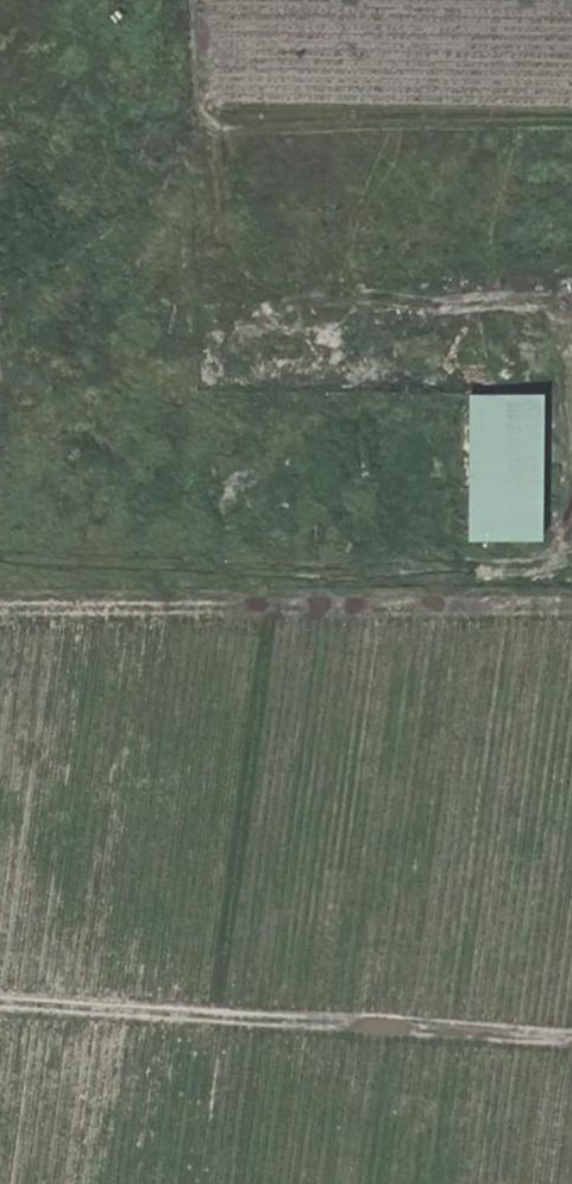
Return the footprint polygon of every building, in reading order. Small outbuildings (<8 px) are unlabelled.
[(545,393),(469,392),(467,539),(544,540),(545,393)]
